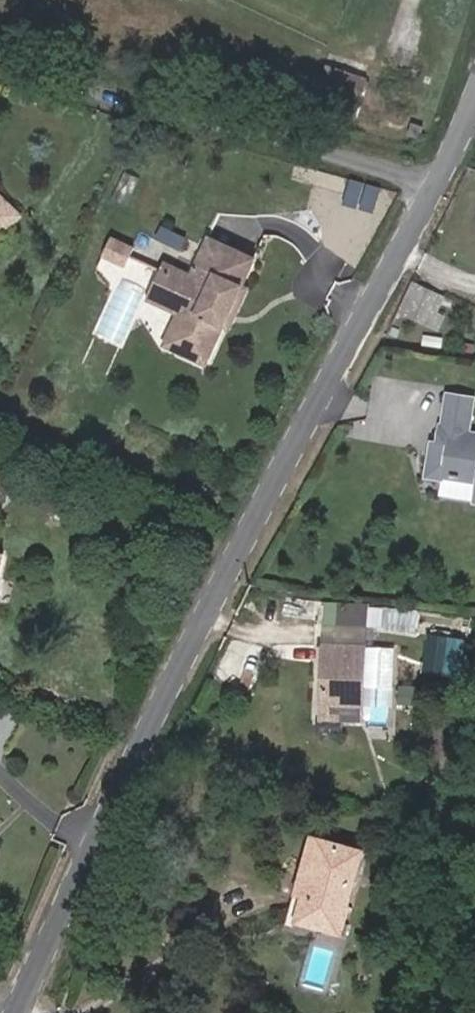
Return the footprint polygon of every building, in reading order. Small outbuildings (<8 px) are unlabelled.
[(329,66),(318,104),(356,114),(368,78),(329,66)] [(409,124),(406,138),(420,142),(423,127),(409,124)] [(374,210),(381,186),(348,176),(340,200),(374,210)] [(25,213),(0,188),(0,240),(25,213)] [(162,225),(156,239),(180,249),(186,235),(162,225)] [(136,238),(113,228),(104,247),(127,257),(136,238)] [(256,251),(209,228),(191,266),(178,292),(175,304),(186,309),(169,343),(204,359),(223,319),(242,279),(256,251)] [(147,291),(175,304),(178,292),(191,266),(165,253),(147,291)] [(249,282),(242,279),(223,319),(231,323),(249,282)] [(435,329),(449,295),(411,280),(397,314),(435,329)] [(186,309),(175,304),(159,338),(169,343),(186,309)] [(472,434),(474,417),(474,395),(451,391),(445,429),(444,429),(442,438),(440,452),(434,451),(430,476),(446,478),(446,476),(474,480),(474,434),(472,434)] [(440,452),(442,438),(436,437),(434,451),(440,452)] [(446,476),(446,478),(443,495),(474,500),(474,480),(446,476)] [(24,557),(0,547),(0,614),(24,557)] [(366,627),(370,601),(339,596),(335,622),(366,627)] [(449,671),(453,636),(429,633),(424,668),(449,671)] [(346,709),(346,718),(365,720),(371,647),(328,643),(323,708),(346,709)] [(322,717),(346,718),(346,709),(323,708),(322,717)] [(17,719),(0,710),(0,752),(17,719)] [(344,908),(359,853),(314,841),(298,895),(305,896),(299,921),(341,933),(347,910),(344,908)]
